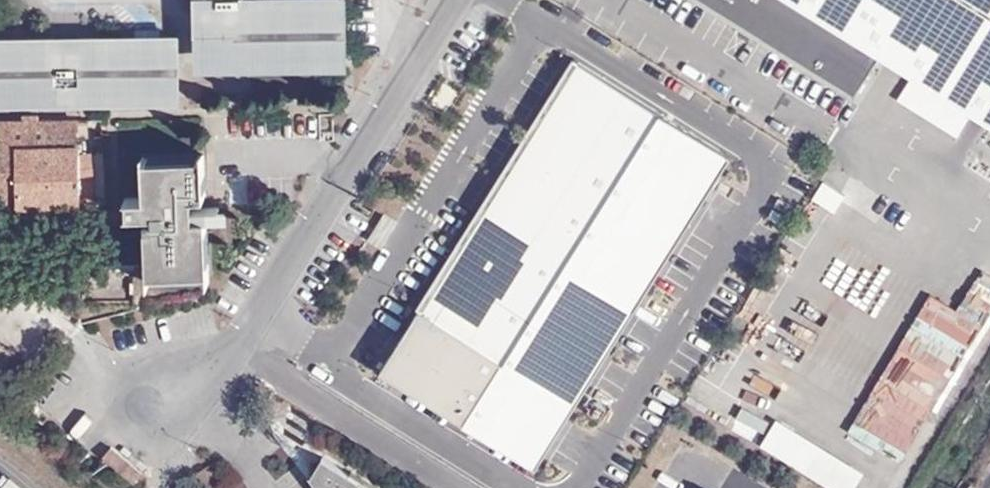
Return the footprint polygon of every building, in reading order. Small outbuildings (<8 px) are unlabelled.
[(255,62),(254,56),(239,56),(205,11),(205,0),(198,0),(199,63),(255,62)] [(255,62),(345,61),(344,0),(205,0),(205,11),(239,56),(254,56),(255,62)] [(842,91),(870,52),(989,126),(989,0),(695,0),(842,91)] [(80,34),(80,47),(50,48),(51,35),(0,35),(0,101),(177,98),(176,32),(80,34)] [(80,47),(80,34),(51,35),(50,48),(80,47)] [(728,156),(575,59),(419,309),(505,361),(466,423),(536,466),(728,156)] [(91,199),(90,153),(79,153),(78,119),(37,120),(37,113),(21,114),(21,120),(0,121),(0,201),(91,199)] [(144,210),(132,210),(133,222),(157,221),(158,233),(145,234),(147,273),(207,271),(205,232),(222,231),(221,215),(196,216),(196,210),(205,209),(202,154),(142,157),(144,210)] [(822,181),(812,200),(835,211),(844,192),(822,181)] [(930,293),(847,428),(899,459),(989,310),(989,285),(976,277),(956,309),(930,293)] [(731,431),(757,441),(766,418),(740,408),(731,431)] [(761,445),(830,487),(855,487),(865,472),(777,418),(761,445)] [(325,457),(312,476),(332,487),(376,487),(325,457)]
